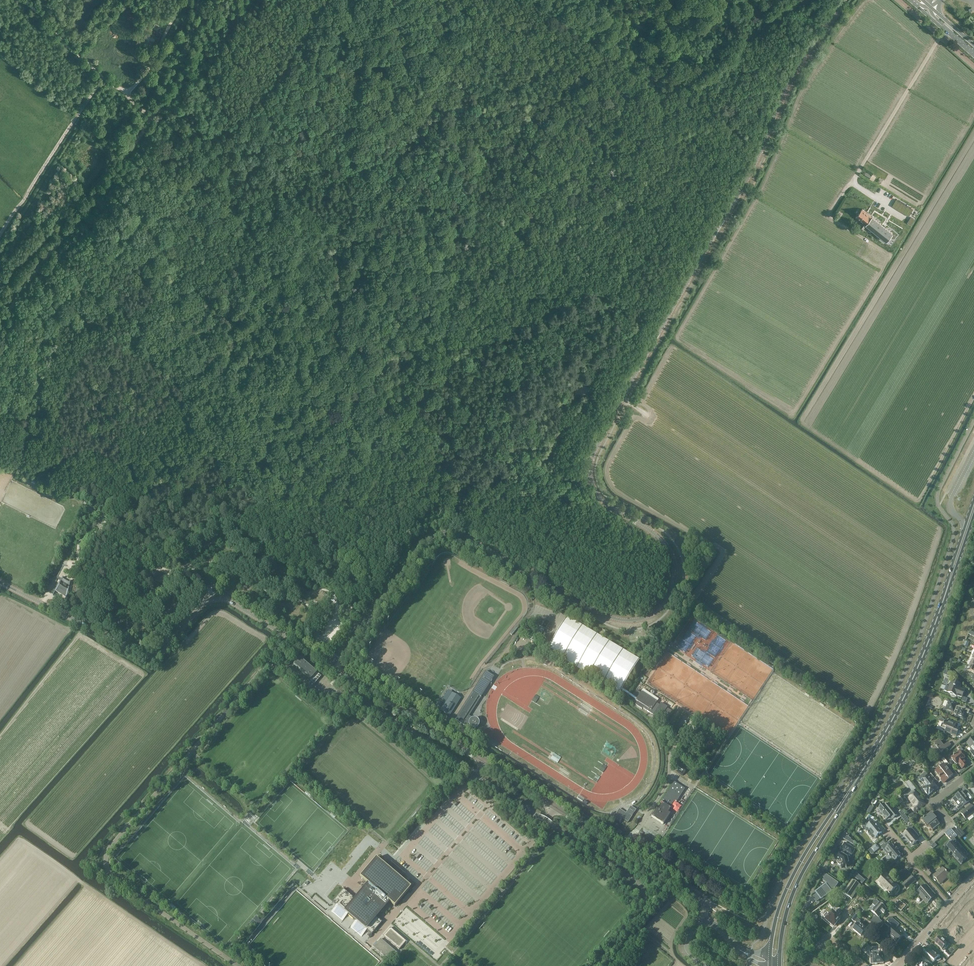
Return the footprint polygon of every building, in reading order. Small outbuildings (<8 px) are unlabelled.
[(878,209),(880,207),(871,200),(870,202),(878,209)] [(862,209),(856,216),(863,222),(860,225),(860,227),(862,228),(863,228),(866,224),(872,217),(862,209)] [(872,217),(866,225),(887,241),(890,237),(892,239),(895,235),(892,233),(897,227),(877,211),(872,217)] [(162,583),(164,576),(152,573),(152,575),(148,574),(146,583),(155,585),(155,582),(162,583)] [(65,602),(65,603),(66,603),(71,580),(70,580),(69,582),(63,579),(64,577),(63,577),(53,595),(52,594),(51,595),(53,595),(52,596),(53,597),(54,596),(65,602)] [(547,651),(619,694),(639,659),(567,616),(547,651)] [(527,639),(536,644),(544,630),(535,625),(527,639)] [(537,644),(533,650),(542,655),(545,649),(537,644)] [(310,680),(317,672),(300,657),(294,665),(310,680)] [(454,720),(458,722),(472,731),(474,729),(475,728),(476,728),(477,727),(478,726),(479,725),(479,724),(479,722),(478,721),(478,720),(477,719),(476,719),(475,718),(474,718),(473,718),(472,718),(469,716),(494,676),(485,671),(454,720)] [(952,681),(950,686),(947,684),(944,691),(956,696),(957,695),(962,698),(965,691),(959,689),(961,685),(952,681)] [(636,690),(633,695),(637,698),(635,700),(638,702),(637,703),(636,703),(635,704),(636,705),(642,709),(642,708),(653,715),(657,718),(659,715),(661,716),(667,719),(672,711),(666,708),(667,707),(660,703),(659,705),(656,703),(656,702),(648,697),(641,692),(640,693),(636,690)] [(452,693),(440,711),(449,716),(460,698),(452,693)] [(964,706),(963,707),(961,706),(960,707),(956,705),(956,704),(949,701),(947,708),(953,711),(955,715),(964,718),(966,712),(968,713),(970,710),(965,708),(964,706)] [(945,732),(956,737),(958,732),(954,730),(956,724),(946,720),(944,724),(942,723),(940,728),(946,730),(945,732)] [(941,753),(951,745),(949,742),(944,746),(939,741),(934,745),(936,746),(933,749),(937,755),(941,752),(941,753)] [(962,768),(968,764),(964,759),(965,758),(959,751),(951,757),(957,764),(958,763),(962,768)] [(556,762),(559,757),(552,752),(548,757),(556,762)] [(949,779),(954,775),(944,764),(939,768),(935,771),(942,779),(941,780),(944,783),(948,779),(949,779)] [(928,796),(938,788),(932,781),(927,776),(923,780),(927,785),(923,789),(928,796)] [(656,809),(651,817),(663,824),(670,814),(668,813),(670,808),(669,808),(674,801),(676,802),(684,789),(673,782),(660,802),(663,803),(658,810),(656,809)] [(915,806),(912,809),(915,812),(923,806),(921,803),(923,802),(914,791),(907,796),(915,806)] [(957,808),(959,810),(963,807),(968,802),(970,801),(962,791),(952,799),(953,799),(959,806),(957,808)] [(966,820),(967,818),(969,821),(973,817),(972,815),(973,813),(973,809),(968,802),(963,807),(964,806),(966,808),(961,813),(966,820)] [(891,816),(893,818),(897,815),(889,804),(886,806),(884,805),(879,809),(883,815),(887,819),(891,816)] [(636,810),(634,808),(630,806),(626,813),(619,809),(615,814),(612,812),(610,815),(610,816),(611,817),(613,817),(620,822),(622,819),(628,823),(636,810)] [(933,831),(940,825),(934,818),(935,817),(931,812),(922,820),(925,824),(927,822),(929,824),(928,825),(933,831)] [(867,821),(862,825),(867,832),(868,833),(870,835),(872,833),(875,837),(875,838),(882,833),(882,832),(881,833),(878,828),(875,825),(873,822),(870,824),(867,821)] [(916,842),(918,841),(917,840),(916,839),(917,838),(919,837),(911,827),(910,828),(911,828),(908,830),(909,830),(903,835),(907,839),(906,840),(908,842),(910,844),(911,844),(911,845),(911,844),(912,846),(916,842)] [(945,833),(945,834),(952,842),(952,843),(951,843),(950,843),(949,844),(950,844),(947,847),(949,851),(951,849),(955,854),(953,855),(961,864),(965,859),(963,857),(964,856),(967,859),(968,859),(965,855),(967,853),(962,848),(960,850),(958,847),(956,845),(958,843),(955,839),(958,836),(951,828),(945,833)] [(845,839),(854,844),(856,841),(847,836),(845,839)] [(884,846),(887,849),(886,849),(889,853),(888,854),(891,857),(892,856),(895,860),(901,856),(898,852),(898,851),(896,848),(895,848),(892,845),(891,845),(888,842),(884,846)] [(839,851),(835,858),(838,860),(838,861),(838,863),(838,864),(839,865),(840,865),(841,865),(842,868),(850,867),(849,859),(850,859),(856,849),(855,849),(852,847),(845,843),(842,848),(840,851),(839,851)] [(876,844),(871,848),(874,853),(879,849),(876,844)] [(343,888),(332,901),(333,902),(336,905),(348,914),(352,918),(353,918),(355,919),(354,920),(355,921),(366,930),(372,935),(376,929),(378,927),(382,922),(377,918),(382,912),(390,902),(395,906),(411,887),(406,883),(404,882),(400,878),(405,873),(391,862),(386,867),(376,858),(360,877),(367,883),(359,893),(354,898),(350,895),(348,894),(349,893),(343,888)] [(926,869),(919,861),(917,863),(924,871),(926,869)] [(929,876),(932,874),(933,876),(940,884),(949,876),(942,868),(935,875),(933,873),(934,872),(929,867),(924,871),(929,876)] [(853,876),(862,883),(865,880),(856,872),(853,876)] [(816,894),(812,897),(816,902),(819,899),(820,900),(831,891),(830,890),(833,888),(834,889),(838,883),(826,874),(822,880),(827,883),(814,892),(816,894)] [(890,894),(897,887),(885,875),(878,882),(890,894)] [(915,881),(912,877),(904,883),(908,887),(915,881)] [(852,899),(862,884),(853,878),(843,893),(852,899)] [(922,894),(922,895),(926,898),(925,899),(926,900),(928,898),(930,901),(930,900),(934,897),(934,898),(934,897),(931,894),(927,889),(924,886),(919,890),(922,894)] [(885,913),(884,912),(883,911),(886,908),(877,900),(875,900),(873,902),(874,903),(869,909),(876,916),(870,922),(879,930),(883,925),(877,920),(883,914),(884,914),(885,913)] [(901,912),(906,906),(900,901),(895,906),(901,912)] [(961,911),(970,919),(973,915),(973,911),(973,909),(971,912),(965,907),(961,911)] [(841,922),(839,920),(840,918),(838,917),(841,913),(838,911),(835,914),(832,912),(830,915),(827,913),(824,917),(826,919),(826,920),(830,923),(831,922),(835,925),(837,923),(839,924),(841,922)] [(961,911),(957,916),(963,921),(961,923),(965,927),(967,924),(966,924),(970,919),(961,911)] [(461,921),(466,916),(462,913),(458,918),(461,921)] [(864,932),(865,930),(864,929),(865,927),(859,922),(860,921),(857,918),(858,917),(855,915),(852,919),(854,921),(855,920),(857,922),(854,926),(855,927),(853,929),(861,936),(862,934),(863,935),(865,932),(864,932)] [(423,921),(421,919),(418,922),(410,916),(408,918),(418,927),(423,921)] [(896,942),(902,936),(902,935),(895,929),(899,925),(892,919),(888,919),(886,921),(891,926),(888,928),(889,931),(890,932),(888,934),(896,942)] [(953,923),(948,927),(957,935),(961,931),(962,931),(964,929),(960,925),(958,928),(953,923)] [(948,927),(944,932),(950,937),(948,939),(952,943),(954,940),(957,935),(948,927)] [(390,928),(383,936),(399,950),(406,941),(390,928)] [(944,954),(944,953),(948,957),(951,955),(946,951),(944,950),(948,945),(940,938),(940,939),(939,938),(938,938),(937,939),(937,940),(938,941),(935,943),(943,951),(942,952),(944,954)] [(381,939),(374,947),(390,961),(397,952),(381,939)] [(941,959),(930,949),(926,954),(926,955),(924,957),(932,964),(936,960),(937,960),(937,961),(938,961),(939,961),(940,960),(941,960),(941,959)] [(873,955),(871,955),(871,964),(874,964),(875,964),(875,965),(877,965),(878,964),(884,963),(883,951),(880,951),(873,952),(873,955)] [(930,964),(922,958),(916,965),(928,965),(930,964)]
